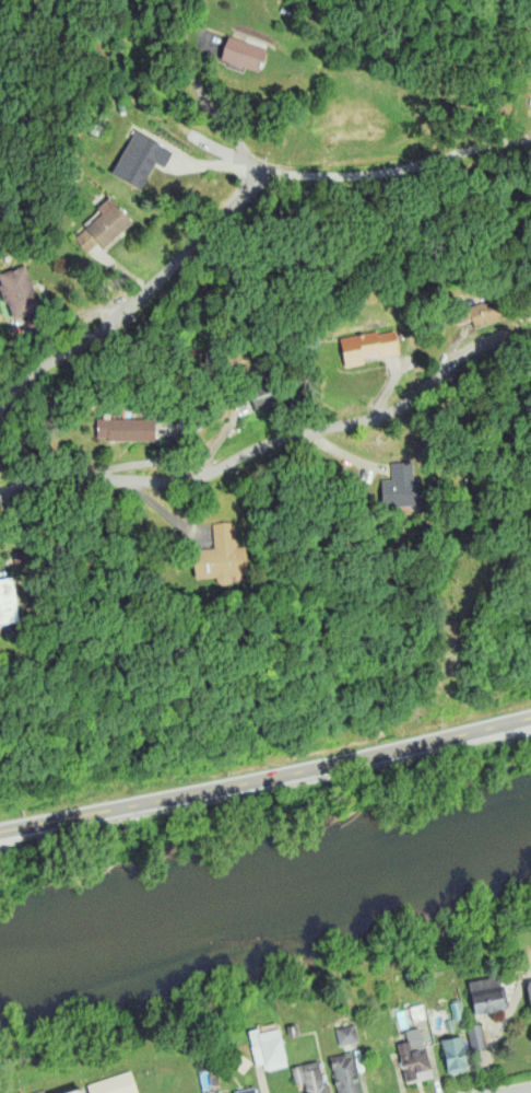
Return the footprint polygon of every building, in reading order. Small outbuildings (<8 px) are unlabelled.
[(229,37),(223,59),(261,73),(269,49),(229,37)] [(141,188),(153,161),(164,167),(172,149),(132,131),(112,174),(141,188)] [(111,198),(135,226),(98,258),(75,234),(111,198)] [(0,276),(0,279),(17,321),(47,311),(28,267),(0,276)] [(496,291),(508,317),(476,328),(468,309),(487,301),(485,294),(496,291)] [(396,330),(401,354),(347,365),(341,339),(396,330)] [(275,379),(284,402),(258,412),(249,388),(275,379)] [(86,419),(86,439),(157,443),(155,420),(86,419)] [(390,462),(390,478),(380,479),(381,506),(418,505),(418,477),(412,477),(411,461),(390,462)] [(259,579),(204,581),(202,553),(221,551),(217,525),(239,524),(244,549),(255,548),(259,579)] [(32,625),(20,580),(2,582),(10,609),(0,611),(0,631),(32,625)] [(469,982),(473,1015),(505,1009),(499,977),(469,982)] [(286,1026),(287,1037),(299,1035),(298,1024),(286,1026)] [(468,1026),(473,1054),(486,1049),(482,1024),(468,1026)] [(335,1028),(339,1045),(358,1043),(355,1025),(335,1028)] [(247,1032),(257,1067),(263,1065),(264,1071),(287,1068),(280,1028),(259,1033),(259,1028),(247,1032)] [(434,1075),(405,1082),(397,1043),(404,1042),(403,1033),(421,1028),(434,1075)] [(440,1039),(446,1071),(468,1067),(463,1035),(440,1039)] [(339,1092),(360,1092),(351,1054),(331,1058),(339,1092)] [(328,1079),(331,1092),(306,1092),(304,1083),(294,1085),(291,1068),(319,1060),(323,1080),(328,1079)] [(130,1071),(138,1092),(88,1092),(86,1086),(130,1071)] [(254,1085),(230,1091),(231,1092),(256,1092),(254,1085)]
